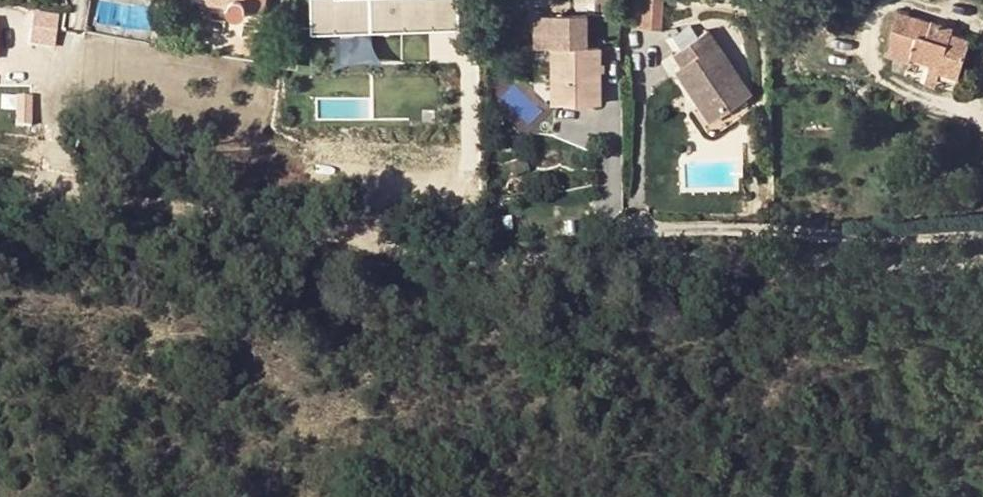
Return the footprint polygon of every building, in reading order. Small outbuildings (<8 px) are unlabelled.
[(206,1),(230,4),(230,5),(229,7),(229,11),(230,13),(232,16),(234,17),(237,17),(239,17),(242,15),(243,14),(244,11),(245,9),(245,6),(264,8),(265,0),(207,0),(206,1)] [(311,26),(458,21),(457,0),(310,0),(311,26)] [(643,31),(661,31),(662,0),(645,0),(643,31)] [(30,42),(54,46),(60,14),(36,10),(30,42)] [(900,13),(888,55),(912,62),(913,58),(933,64),(942,67),(941,72),(960,78),(971,40),(953,35),(955,27),(934,21),(934,22),(900,13)] [(518,17),(518,50),(533,50),(552,49),(553,104),(601,104),(601,49),(586,49),(585,16),(533,17),(518,17)] [(458,21),(311,26),(311,31),(458,26),(458,21)] [(698,89),(718,118),(752,94),(710,32),(676,54),(684,66),(677,71),(693,93),(698,89)] [(942,67),(933,64),(930,77),(939,79),(941,72),(942,67)] [(698,89),(693,93),(712,122),(718,118),(698,89)] [(8,125),(32,125),(32,95),(8,95),(8,125)]
